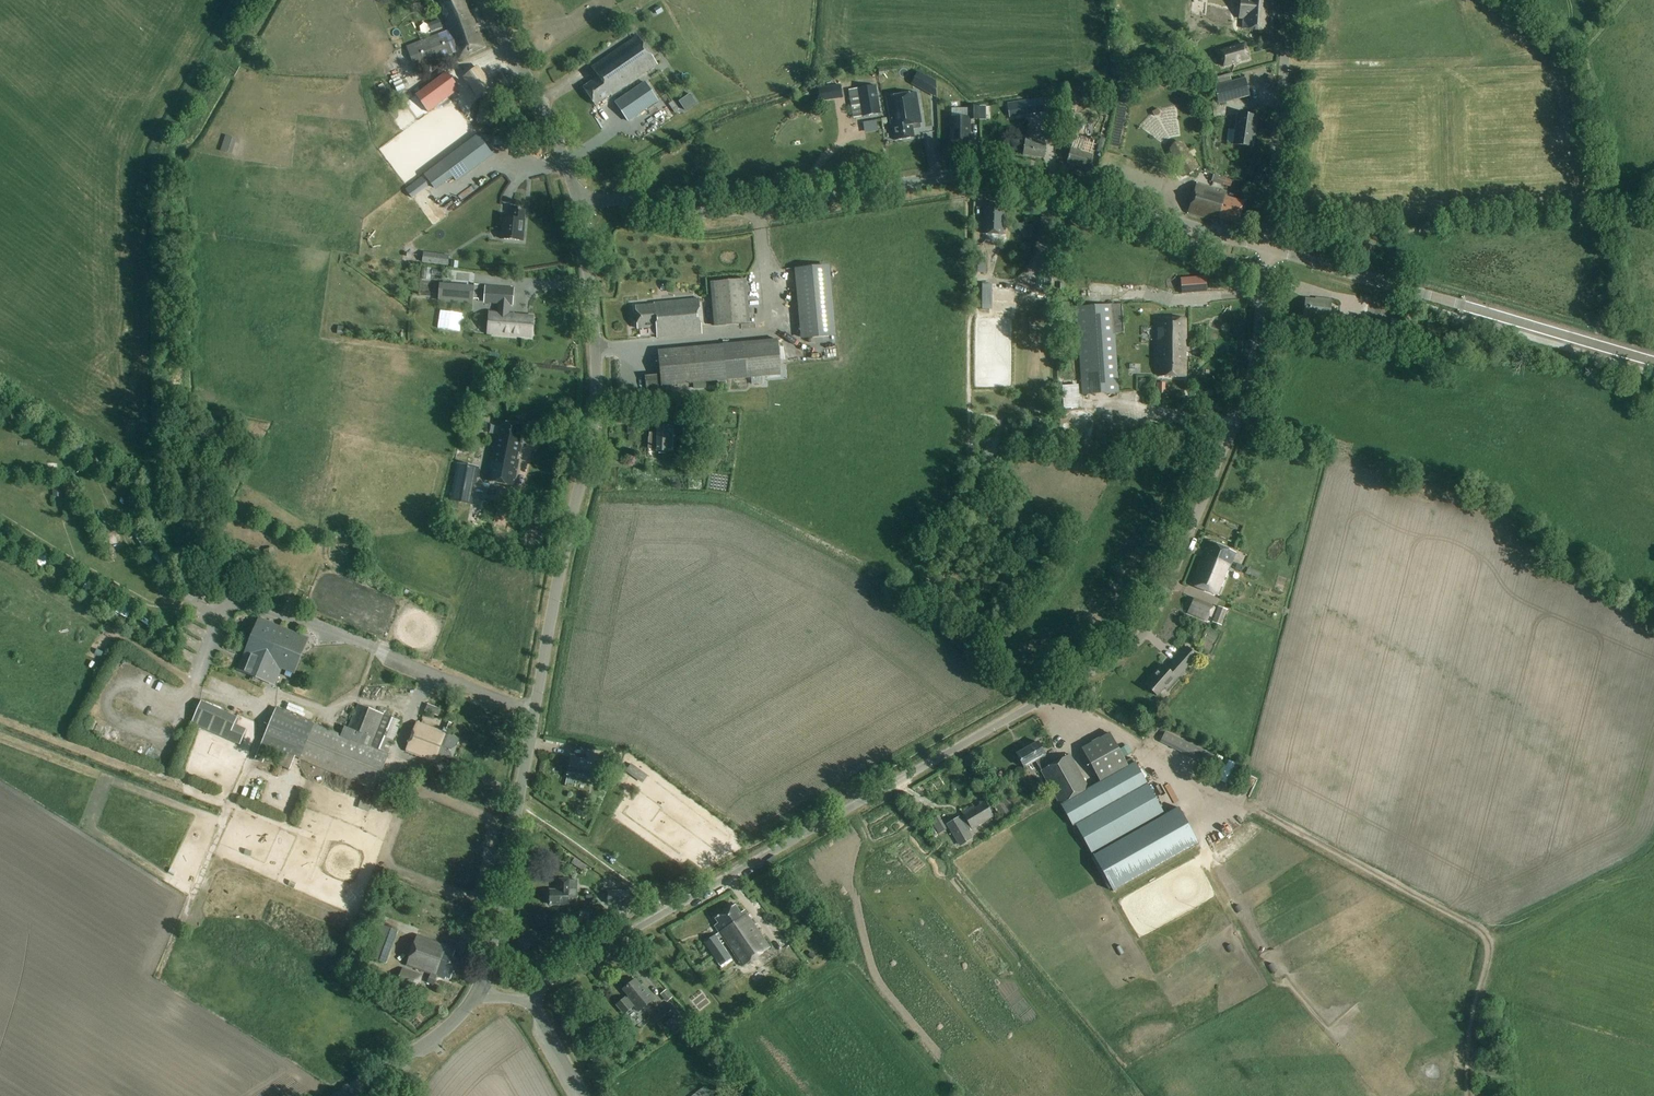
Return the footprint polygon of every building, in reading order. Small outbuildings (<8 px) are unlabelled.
[(470,54),(484,47),(479,34),(475,35),(472,29),(476,27),(471,15),(470,16),(464,0),(444,0),(440,2),(449,21),(445,23),(449,30),(407,47),(415,68),(456,52),(458,59),(470,54)] [(1233,19),(1243,20),(1242,30),(1267,32),(1269,14),(1265,14),(1266,5),(1269,6),(1270,0),(1235,0),(1234,10),(1233,19)] [(1203,16),(1203,8),(1192,8),(1192,16),(1203,16)] [(583,88),(586,93),(595,106),(611,95),(612,97),(658,65),(648,50),(638,36),(592,68),(598,77),(583,88)] [(1245,43),(1218,51),(1223,68),(1250,60),(1245,43)] [(391,58),(393,76),(401,75),(398,57),(391,58)] [(482,70),(467,77),(477,98),(492,91),(482,70)] [(446,72),(422,90),(434,107),(459,89),(446,72)] [(923,91),(937,99),(936,82),(930,78),(923,91)] [(1245,80),(1215,89),(1220,105),(1249,97),(1245,80)] [(638,90),(618,103),(630,122),(650,109),(659,103),(647,84),(638,90)] [(876,86),(858,89),(862,117),(881,114),(876,86)] [(834,89),(823,90),(825,101),(836,99),(834,89)] [(916,93),(887,98),(893,129),(894,129),(896,142),(914,139),(911,126),(921,125),(916,93)] [(1033,99),(1017,102),(1019,116),(1035,114),(1033,99)] [(494,104),(482,102),(478,121),(490,124),(494,104)] [(1066,103),(1067,111),(1075,110),(1074,102),(1066,103)] [(1064,103),(1053,104),(1055,125),(1066,124),(1064,103)] [(468,114),(469,107),(461,105),(459,113),(468,114)] [(952,126),(950,128),(950,131),(952,133),(952,141),(969,141),(969,120),(979,120),(979,107),(968,107),(968,118),(952,118),(952,126)] [(1239,114),(1234,144),(1251,147),(1256,117),(1239,114)] [(1047,133),(1031,130),(1029,141),(1026,140),(1022,156),(1043,161),(1046,147),(1044,147),(1047,133)] [(927,133),(916,134),(918,149),(929,147),(927,133)] [(478,134),(441,162),(453,178),(457,183),(493,155),(478,134)] [(226,135),(221,151),(232,155),(237,139),(226,135)] [(1092,157),(1071,151),(1066,165),(1081,170),(1081,171),(1088,173),(1092,157)] [(1189,151),(1172,160),(1183,178),(1199,168),(1189,151)] [(938,153),(920,154),(921,176),(934,175),(934,170),(938,170),(938,153)] [(1211,181),(1230,187),(1232,180),(1213,175),(1211,181)] [(1197,183),(1196,185),(1187,216),(1192,217),(1212,223),(1218,219),(1237,225),(1243,204),(1224,199),(1225,196),(1226,191),(1197,183)] [(1004,206),(985,206),(984,234),(1003,235),(1004,206)] [(502,218),(500,240),(523,242),(525,220),(526,210),(513,209),(512,219),(502,218)] [(972,264),(984,264),(984,245),(972,245),(972,264)] [(441,254),(439,264),(448,265),(449,255),(441,254)] [(829,265),(794,268),(801,339),(835,336),(829,265)] [(1206,279),(1180,281),(1181,294),(1207,293),(1206,279)] [(748,325),(744,282),(709,285),(713,328),(748,325)] [(530,338),(532,318),(513,317),(513,315),(508,314),(508,305),(510,306),(512,289),(487,287),(485,304),(498,305),(497,314),(490,313),(488,335),(530,338)] [(462,301),(461,292),(447,293),(447,302),(462,301)] [(1316,299),(1316,302),(1305,301),(1304,317),(1330,319),(1331,300),(1316,299)] [(652,307),(635,309),(637,331),(657,329),(657,340),(700,336),(697,301),(652,305),(652,307)] [(1122,304),(1077,307),(1082,396),(1119,394),(1116,335),(1124,334),(1122,304)] [(1185,321),(1158,321),(1159,363),(1160,364),(1161,378),(1182,379),(1182,361),(1185,361),(1185,321)] [(662,387),(748,379),(751,379),(752,384),(763,383),(763,378),(781,377),(778,340),(658,350),(661,375),(645,377),(646,385),(661,384),(662,387)] [(673,454),(674,452),(680,452),(680,446),(674,445),(674,441),(676,441),(677,429),(674,429),(675,422),(659,421),(659,430),(657,430),(657,433),(649,432),(649,438),(648,450),(656,450),(656,453),(673,454)] [(522,429),(500,425),(498,437),(495,436),(486,482),(514,487),(521,448),(519,444),(522,429)] [(479,468),(459,464),(451,502),(472,506),(473,497),(471,497),(473,483),(476,483),(479,468)] [(62,484),(52,485),(53,497),(63,497),(62,484)] [(65,497),(65,509),(74,509),(74,497),(65,497)] [(1187,585),(1216,597),(1234,552),(1210,543),(1205,556),(1197,561),(1187,585)] [(273,548),(264,550),(266,559),(276,556),(273,548)] [(1237,564),(1235,569),(1242,572),(1244,567),(1237,564)] [(285,589),(282,596),(288,599),(291,592),(285,589)] [(1194,598),(1188,613),(1207,620),(1213,606),(1194,598)] [(122,606),(117,619),(126,623),(131,610),(122,606)] [(1218,606),(1212,622),(1230,629),(1234,618),(1225,614),(1227,610),(1218,606)] [(148,622),(136,623),(136,635),(149,634),(148,622)] [(298,641),(258,625),(240,670),(273,684),(281,665),(294,670),(302,650),(296,647),(298,641)] [(156,637),(160,649),(167,646),(163,635),(156,637)] [(1165,690),(1187,666),(1197,655),(1187,646),(1165,670),(1159,665),(1141,685),(1153,696),(1162,687),(1165,690)] [(284,676),(290,678),(293,673),(286,670),(284,676)] [(427,704),(425,711),(439,716),(441,709),(427,704)] [(261,743),(255,760),(262,763),(266,754),(280,760),(278,765),(289,770),(294,757),(300,759),(374,790),(402,722),(359,705),(350,728),(368,736),(364,744),(342,735),(315,724),(276,708),(261,743)] [(196,718),(190,733),(241,751),(244,744),(233,740),(235,732),(196,718)] [(446,722),(443,732),(416,722),(404,752),(437,764),(440,755),(451,759),(459,738),(448,734),(449,731),(450,731),(452,724),(446,722)] [(1207,752),(1165,731),(1160,742),(1201,763),(1207,752)] [(1036,742),(1015,754),(1022,767),(1033,761),(1058,805),(1071,827),(1076,825),(1114,892),(1199,843),(1178,807),(1164,815),(1134,761),(1133,762),(1131,758),(1126,761),(1109,732),(1080,749),(1083,755),(1098,782),(1087,789),(1067,754),(1049,765),(1036,742)] [(571,758),(568,774),(577,775),(576,778),(590,780),(593,765),(599,766),(601,756),(587,754),(585,761),(571,758)] [(631,763),(626,771),(642,783),(648,775),(631,763)] [(1225,785),(1230,785),(1231,772),(1221,771),(1221,777),(1226,778),(1225,785)] [(270,802),(283,804),(284,794),(271,793),(270,802)] [(959,816),(946,824),(959,846),(973,838),(967,829),(971,827),(972,829),(993,816),(985,803),(971,811),(969,808),(962,813),(965,817),(961,819),(959,816)] [(1007,809),(1014,819),(1020,815),(1014,804),(1007,809)] [(930,826),(935,840),(944,837),(939,823),(930,826)] [(575,858),(571,864),(583,871),(586,865),(575,858)] [(576,900),(576,890),(577,879),(559,879),(559,891),(550,891),(549,905),(568,906),(568,899),(576,900)] [(627,905),(627,892),(607,892),(607,905),(627,905)] [(732,906),(713,919),(716,923),(714,925),(741,966),(767,948),(742,911),(737,914),(732,906)] [(380,925),(375,941),(392,947),(397,930),(380,925)] [(717,935),(706,943),(710,948),(721,941),(717,935)] [(436,980),(437,977),(446,980),(447,977),(451,978),(458,959),(453,957),(455,950),(417,937),(407,967),(430,974),(428,983),(435,986),(437,980),(436,980)] [(721,941),(710,948),(721,966),(733,958),(721,941)] [(398,981),(397,984),(417,991),(418,988),(423,975),(402,968),(398,981)] [(624,1015),(634,1007),(637,1011),(652,999),(644,989),(643,990),(634,979),(621,989),(626,995),(615,1005),(624,1015)] [(666,990),(660,994),(667,1002),(673,997),(666,990)] [(656,1008),(652,1011),(655,1015),(654,1016),(662,1026),(679,1013),(670,1002),(659,1011),(656,1008)] [(705,1086),(692,1095),(712,1095),(705,1086)]
